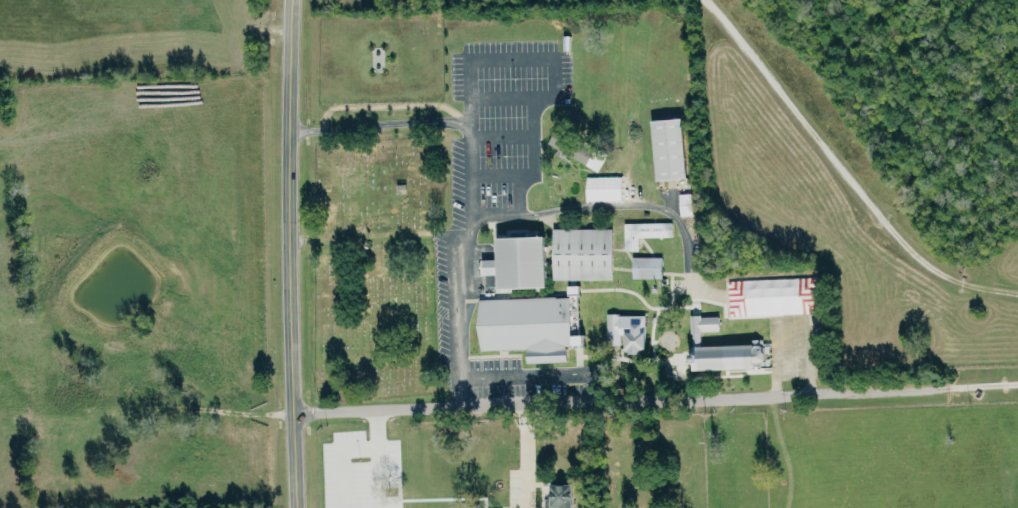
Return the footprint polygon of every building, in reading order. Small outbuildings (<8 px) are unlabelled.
[(694,177),(690,116),(659,118),(662,179),(694,177)] [(609,157),(560,129),(552,143),(601,171),(609,157)] [(684,215),(697,215),(697,193),(683,193),(684,215)] [(628,223),(628,250),(643,250),(643,237),(676,236),(676,222),(628,223)] [(618,227),(558,228),(558,279),(618,279),(618,227)] [(553,234),(504,235),(505,258),(487,258),(487,274),(505,274),(506,287),(554,286),(553,234)] [(667,257),(637,256),(636,277),(666,278),(667,257)] [(484,298),(485,350),(532,349),(532,362),(573,361),(572,345),(591,345),(591,333),(608,332),(607,296),(584,297),(584,284),(574,285),(574,296),(484,298)] [(650,314),(609,314),(609,344),(624,345),(624,334),(631,334),(631,352),(650,352),(650,314)] [(771,342),(705,345),(705,331),(725,330),(724,314),(695,315),(697,362),(699,361),(699,369),(772,366),(771,342)] [(555,483),(555,498),(550,498),(550,507),(580,507),(580,483),(555,483)]
